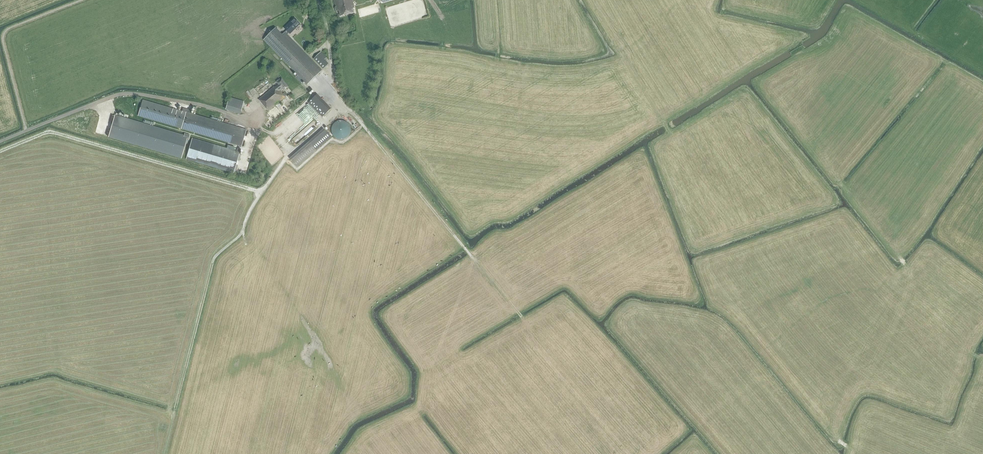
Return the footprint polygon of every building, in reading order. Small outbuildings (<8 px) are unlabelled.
[(336,7),(335,8),(335,10),(337,11),(339,10),(340,16),(354,13),(353,9),(354,8),(353,2),(353,1),(353,0),(334,0),(336,7)] [(287,30),(282,35),(276,28),(264,40),(298,75),(295,77),(301,83),(304,81),(307,85),(322,71),(287,35),(289,33),(290,34),(300,24),(294,19),(284,28),(287,30)] [(313,59),(323,69),(328,64),(324,60),(326,58),(321,52),(313,59)] [(273,87),(258,99),(268,111),(285,97),(280,91),(282,89),(284,91),(289,87),(282,79),(280,80),(279,79),(276,82),(278,84),(274,88),(273,87)] [(310,101),(308,103),(322,117),(331,109),(315,92),(308,99),(310,101)] [(243,101),(229,97),(225,110),(240,114),(243,101)] [(181,128),(242,146),(246,130),(189,114),(190,110),(183,108),(182,112),(142,100),(138,115),(181,127),(181,128)] [(115,115),(108,137),(181,158),(186,139),(188,139),(190,135),(184,134),(184,135),(115,115)] [(352,138),(352,121),(335,121),(336,138),(352,138)] [(297,167),(331,137),(324,129),(290,159),(297,167)] [(192,138),(186,159),(233,173),(240,150),(237,149),(236,151),(192,138)]
